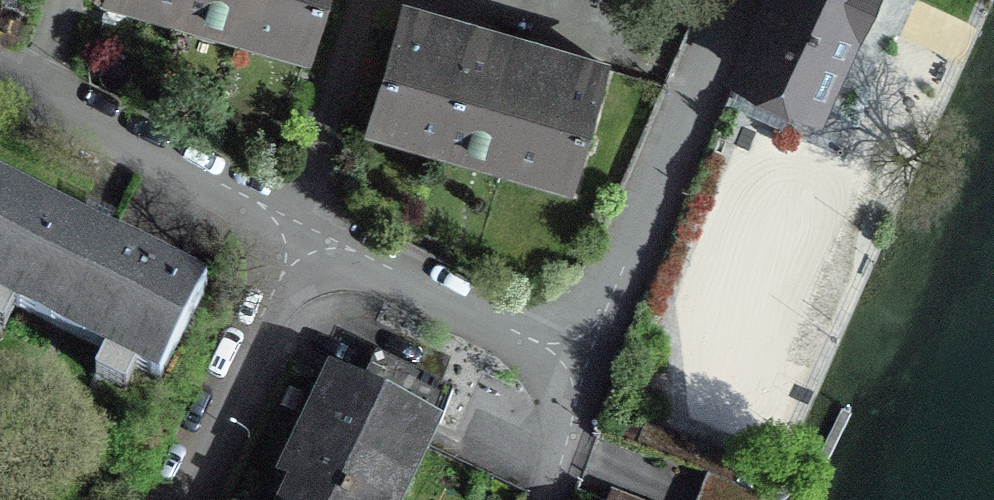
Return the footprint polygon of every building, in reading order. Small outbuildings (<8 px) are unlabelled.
[(305,55),(321,0),(114,0),(305,55)] [(737,75),(814,109),(862,0),(770,0),(737,75)] [(402,10),(369,127),(567,185),(601,68),(568,58),(502,39),(436,20),(402,10)] [(156,382),(203,290),(111,244),(0,188),(0,304),(156,382)] [(374,359),(361,388),(427,423),(437,428),(450,395),(374,359)] [(427,423),(361,388),(338,377),(313,428),(301,422),(287,451),(299,457),(279,499),(390,499),(427,423)]
